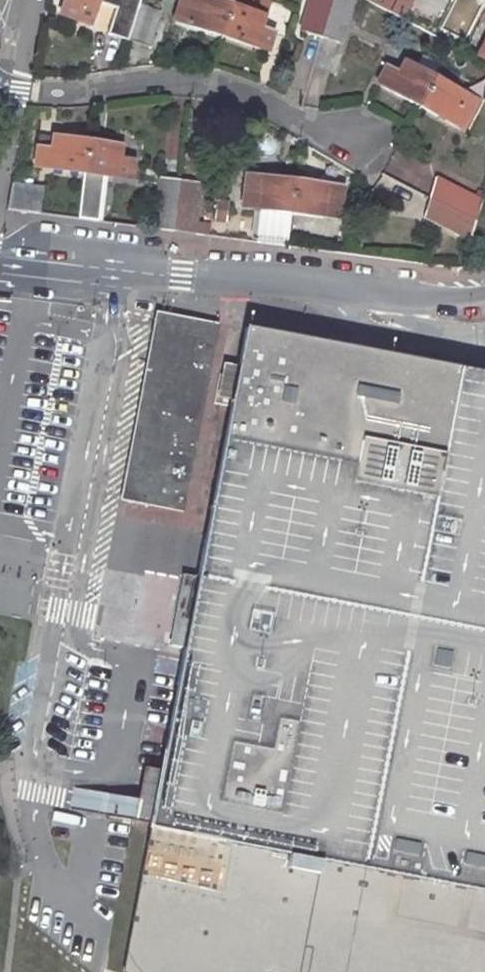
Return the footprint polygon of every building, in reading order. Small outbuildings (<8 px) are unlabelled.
[(53,16),(70,22),(83,26),(88,12),(92,0),(58,0),(53,16)] [(131,11),(135,0),(115,0),(103,34),(121,40),(124,31),(131,11)] [(213,39),(221,17),(223,9),(195,0),(176,0),(168,24),(182,28),(213,39)] [(354,0),(305,0),(296,28),(341,42),(354,0)] [(397,0),(365,0),(390,13),(397,0)] [(221,17),(213,39),(245,49),(250,33),(254,20),(223,9),(221,17)] [(124,31),(121,40),(138,47),(148,17),(131,11),(124,31)] [(250,33),(245,49),(258,53),(263,37),(250,33)] [(465,128),(482,95),(404,54),(397,68),(386,62),(375,81),(465,128)] [(56,133),(44,131),(41,145),(54,147),(56,133)] [(86,170),(88,151),(90,138),(56,133),(54,147),(41,145),(38,163),(86,170)] [(123,143),(90,138),(88,151),(86,170),(80,215),(99,218),(106,172),(133,176),(134,158),(121,157),(123,143)] [(244,203),(292,210),(296,179),(248,172),(244,203)] [(480,217),(484,199),(484,197),(436,172),(431,191),(480,217)] [(173,231),(180,180),(158,177),(151,228),(173,231)] [(330,183),(296,179),(292,210),(326,214),(338,216),(341,199),(343,185),(330,183)] [(180,180),(173,231),(192,233),(199,183),(180,180)] [(45,185),(14,181),(9,205),(24,207),(41,209),(44,191),(45,185)] [(480,217),(431,191),(425,213),(474,237),(480,217)] [(484,889),(484,374),(244,329),(229,410),(151,826),(484,889)] [(229,410),(10,370),(1,371),(0,371),(0,562),(7,563),(22,559),(40,550),(71,529),(86,523),(103,521),(120,523),(133,531),(144,542),(151,554),(154,569),(154,583),(151,597),(144,610),(49,758),(41,774),(32,801),(30,823),(28,841),(30,856),(32,868),(38,884),(43,901),(49,912),(56,924),(68,940),(81,952),(92,960),(120,971),(123,971),(229,410)] [(151,826),(123,971),(484,971),(484,889),(151,826)]
